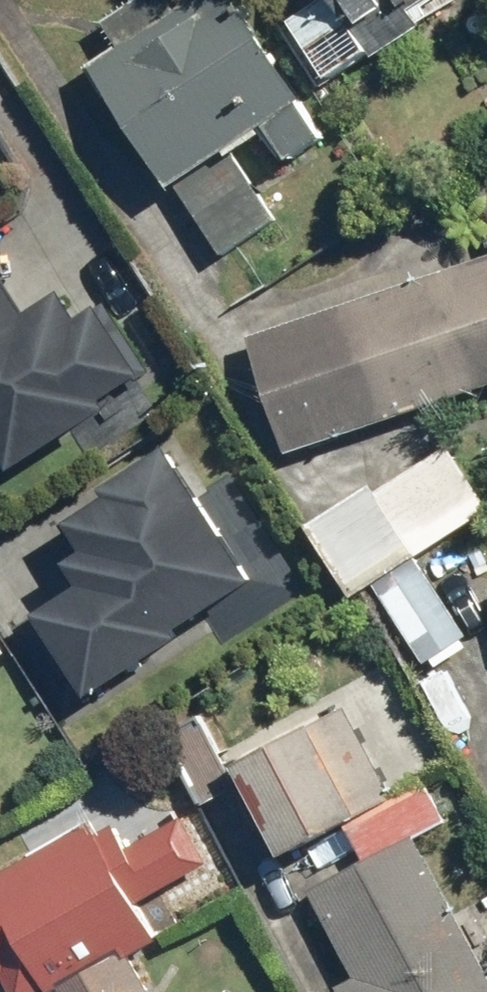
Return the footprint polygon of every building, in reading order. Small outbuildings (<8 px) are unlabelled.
[(171,186),(176,183),(222,255),(277,219),(231,148),(265,126),(289,163),(330,137),(241,0),(202,0),(95,69),(171,186)] [(281,25),(302,57),(356,22),(369,41),(431,0),(319,0),(281,25)] [(0,440),(22,470),(151,381),(104,313),(83,328),(59,292),(39,306),(0,249),(0,440)] [(486,387),(486,257),(248,336),(287,453),(486,387)] [(79,583),(23,617),(78,708),(204,632),(194,616),(252,581),(171,446),(63,511),(85,548),(65,560),(79,583)] [(372,484),(308,525),(353,596),(486,511),(486,509),(447,446),(376,491),(372,484)] [(420,564),(378,592),(425,662),(467,635),(420,564)] [(341,703),(233,763),(284,854),(392,795),(341,703)] [(200,714),(163,734),(201,804),(238,784),(200,714)] [(306,887),(353,976),(337,984),(341,991),(486,991),(486,968),(418,838),(445,823),(424,783),(346,825),(363,857),(306,887)] [(44,991),(155,991),(133,954),(159,940),(138,903),(154,895),(115,826),(98,835),(91,823),(0,874),(0,980),(4,978),(12,991),(42,991),(44,991)]
